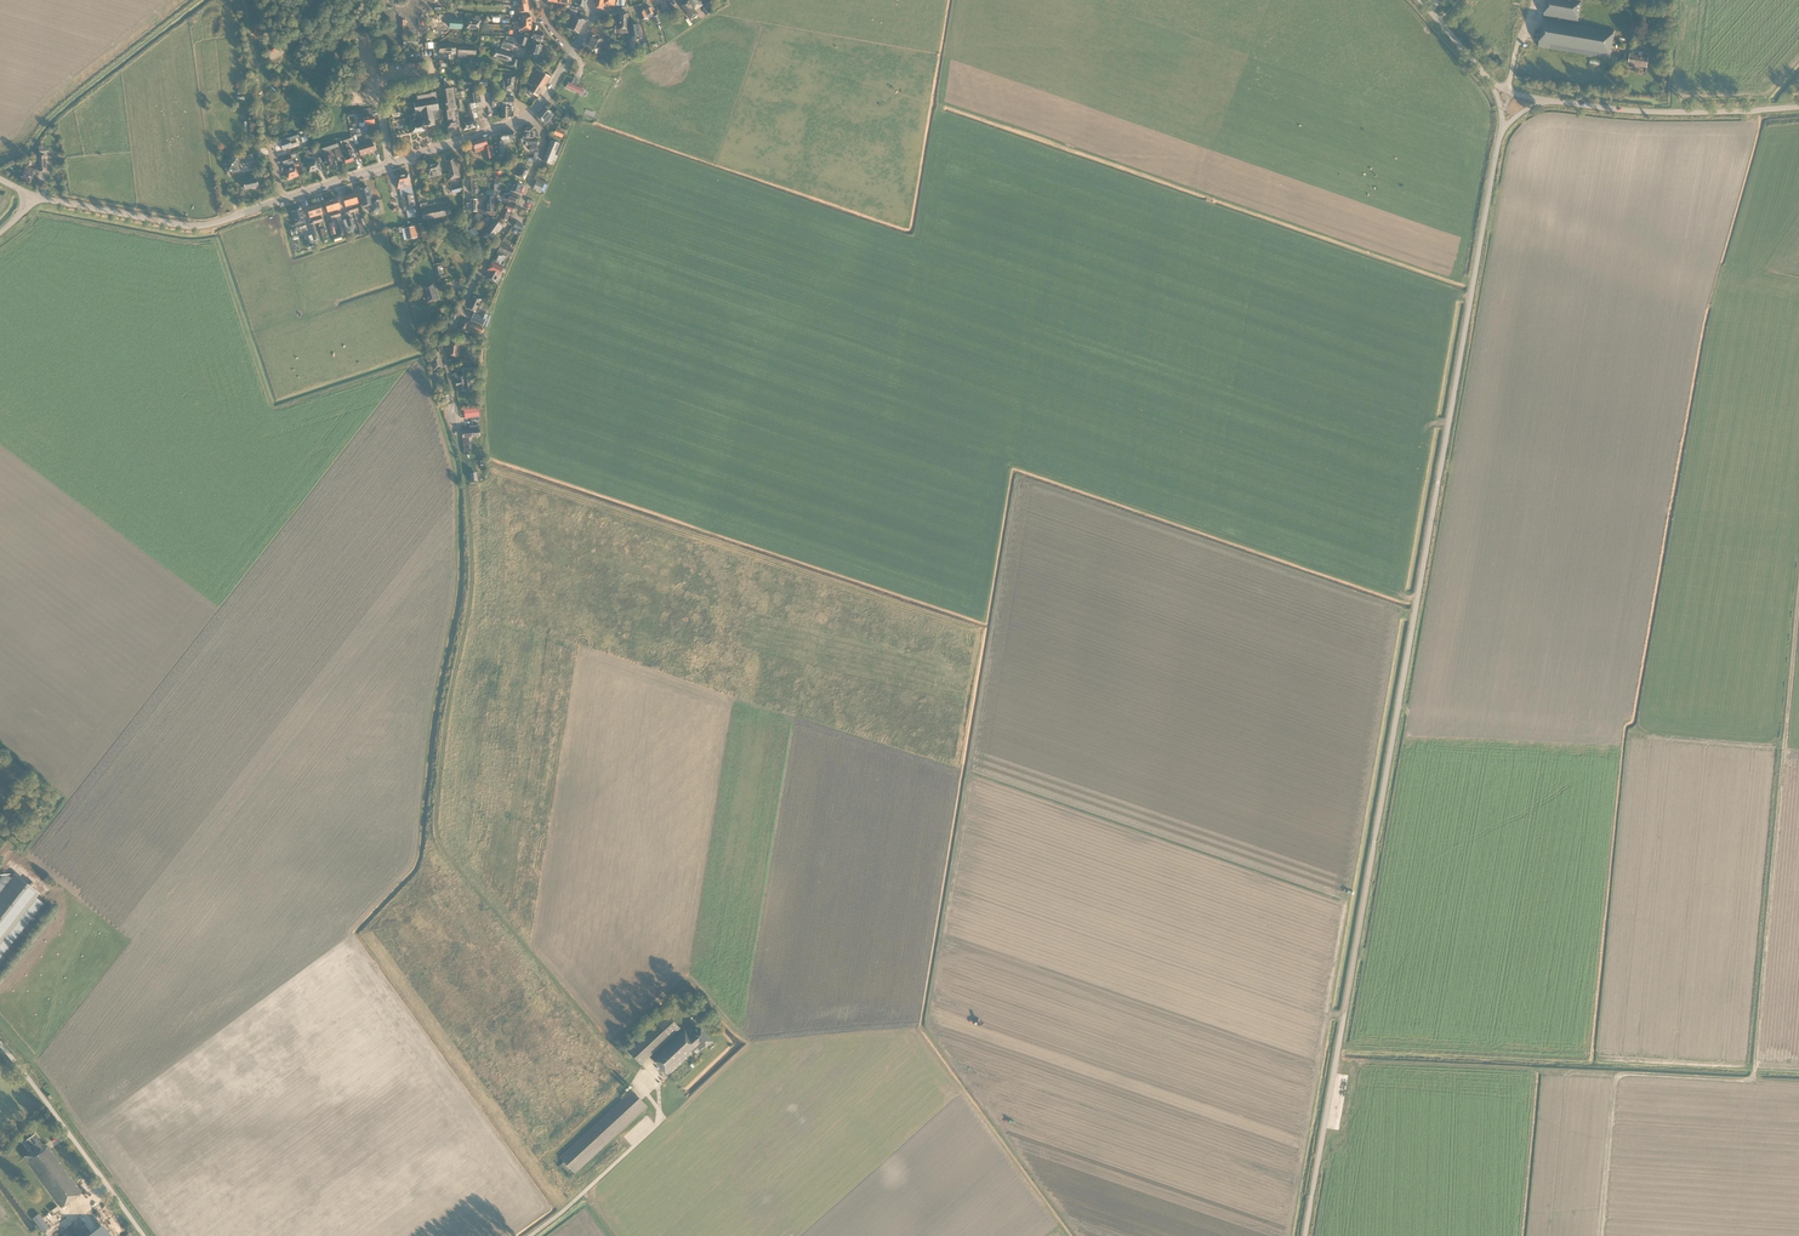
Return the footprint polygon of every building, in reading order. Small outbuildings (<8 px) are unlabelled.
[(570,3),(571,4),(572,4),(572,2),(575,3),(574,4),(574,8),(585,10),(587,2),(579,0),(570,0),(570,3)] [(616,0),(597,0),(595,7),(603,9),(604,4),(615,6),(616,0)] [(704,5),(701,1),(702,0),(688,0),(689,1),(682,6),(691,20),(699,15),(696,10),(704,5)] [(1578,23),(1582,0),(1547,0),(1544,17),(1551,18),(1551,20),(1544,18),(1539,47),(1610,59),(1615,31),(1557,21),(1557,19),(1578,23)] [(529,11),(528,5),(518,6),(519,13),(529,11)] [(642,20),(648,18),(647,16),(650,14),(651,17),(655,16),(651,8),(647,9),(647,10),(645,11),(644,9),(639,11),(642,20)] [(628,33),(629,14),(620,13),(620,26),(616,26),(615,33),(628,33)] [(479,29),(479,23),(481,23),(481,20),(480,20),(480,16),(475,16),(475,20),(467,19),(467,28),(479,29)] [(579,33),(585,20),(574,16),(568,28),(579,33)] [(462,28),(462,19),(450,18),(449,27),(462,28)] [(536,41),(537,41),(542,42),(544,34),(536,32),(538,26),(535,25),(534,29),(532,38),(537,39),(536,41)] [(630,40),(642,38),(639,25),(629,26),(630,33),(629,33),(630,40)] [(585,40),(581,47),(597,54),(600,48),(602,43),(603,41),(607,43),(607,44),(610,45),(612,41),(609,40),(610,37),(594,27),(592,31),(587,41),(586,41),(585,40)] [(519,47),(524,49),(525,46),(528,39),(518,36),(518,37),(516,36),(515,38),(509,37),(506,37),(505,41),(508,41),(507,44),(503,43),(501,48),(512,51),(513,46),(517,47),(517,46),(519,47)] [(533,43),(529,55),(535,57),(537,58),(539,58),(542,46),(543,46),(544,43),(541,43),(538,42),(538,44),(537,44),(533,43)] [(451,43),(439,44),(439,53),(451,52),(451,54),(450,54),(450,60),(456,59),(456,54),(456,45),(451,45),(451,43)] [(458,47),(458,54),(458,58),(466,58),(466,55),(476,55),(476,47),(458,47)] [(517,69),(520,59),(513,57),(514,54),(496,48),(493,58),(507,62),(506,66),(517,69)] [(636,50),(631,53),(635,59),(640,56),(636,50)] [(1647,68),(1649,58),(1643,57),(1644,52),(1640,52),(1639,56),(1630,54),(1628,65),(1647,68)] [(534,57),(532,63),(544,66),(546,60),(534,57)] [(538,96),(550,77),(537,69),(528,83),(532,86),(529,91),(538,96)] [(514,89),(516,76),(506,74),(503,88),(507,89),(507,88),(514,89)] [(568,83),(566,88),(579,94),(582,89),(576,86),(579,80),(574,77),(571,84),(568,83)] [(416,90),(418,102),(437,99),(434,86),(429,87),(429,88),(416,90)] [(456,106),(453,89),(444,90),(448,120),(447,120),(448,128),(459,126),(456,106)] [(464,91),(462,91),(461,89),(454,89),(456,100),(459,99),(465,99),(464,91)] [(477,103),(485,102),(483,90),(475,92),(477,103)] [(508,118),(507,117),(511,117),(512,117),(513,117),(513,116),(513,112),(514,111),(514,109),(513,108),(514,108),(514,97),(492,97),(492,107),(497,107),(497,112),(498,112),(498,116),(501,116),(501,119),(502,119),(504,120),(505,120),(507,119),(507,118),(508,118)] [(437,99),(418,102),(414,103),(416,114),(422,113),(423,122),(424,127),(428,126),(428,127),(430,127),(431,126),(431,125),(435,125),(434,120),(440,119),(437,99)] [(466,116),(461,117),(462,119),(461,120),(464,130),(476,128),(474,120),(474,119),(478,118),(476,110),(474,103),(468,104),(469,111),(471,117),(468,118),(467,118),(466,116)] [(545,124),(553,114),(546,107),(537,117),(545,124)] [(559,107),(555,113),(559,116),(564,111),(559,107)] [(400,117),(398,108),(391,109),(393,118),(400,117)] [(374,116),(367,117),(367,112),(358,114),(359,123),(364,123),(365,125),(375,124),(374,116)] [(425,131),(424,127),(423,122),(422,122),(421,116),(409,118),(412,133),(418,132),(425,131)] [(532,139),(532,138),(533,138),(533,137),(535,137),(535,132),(533,132),(533,127),(522,128),(523,138),(527,138),(527,139),(526,140),(526,145),(530,145),(531,149),(537,149),(537,145),(538,145),(538,139),(532,139)] [(565,132),(556,128),(554,134),(562,138),(565,132)] [(508,139),(514,138),(514,131),(500,132),(501,140),(494,141),(496,156),(506,154),(504,142),(509,141),(508,139)] [(351,135),(340,138),(342,145),(353,141),(351,135)] [(292,146),(298,144),(296,138),(290,140),(280,144),(283,150),(292,147),(292,146)] [(486,159),(495,158),(492,144),(487,145),(486,139),(472,142),(475,152),(485,149),(486,159)] [(328,150),(333,149),(339,147),(337,141),(321,146),(325,157),(324,157),(327,167),(334,164),(331,155),(329,155),(328,150)] [(562,145),(559,144),(551,141),(543,161),(551,164),(553,160),(556,161),(562,145)] [(365,144),(368,153),(375,151),(373,142),(365,144)] [(347,160),(354,158),(353,154),(353,153),(352,149),(350,149),(348,144),(343,146),(345,151),(344,151),(347,160)] [(361,156),(368,153),(365,144),(358,147),(361,156)] [(239,164),(249,161),(253,160),(252,154),(239,157),(238,157),(237,157),(224,160),(227,173),(240,170),(239,164)] [(38,156),(40,172),(48,171),(46,155),(38,156)] [(294,163),(292,156),(282,159),(286,170),(285,170),(288,179),(299,176),(296,167),(299,166),(298,162),(294,163)] [(309,172),(318,169),(316,161),(315,161),(314,156),(310,158),(309,157),(305,158),(307,164),(309,172)] [(449,180),(460,177),(459,173),(457,165),(455,165),(454,159),(446,161),(448,169),(447,169),(449,174),(447,175),(449,180)] [(429,178),(442,175),(441,172),(439,163),(426,166),(429,178)] [(524,180),(529,170),(519,165),(515,175),(524,180)] [(35,169),(30,167),(26,166),(25,170),(21,179),(30,183),(34,173),(33,173),(35,169)] [(406,187),(411,186),(409,174),(396,176),(397,183),(396,183),(397,189),(399,188),(401,197),(401,196),(404,211),(405,211),(406,210),(415,209),(416,209),(413,194),(408,195),(406,187)] [(257,179),(256,175),(252,176),(253,180),(243,182),(245,190),(258,187),(257,179)] [(544,184),(536,181),(533,189),(541,192),(541,191),(544,192),(547,184),(545,183),(544,184)] [(519,194),(522,186),(513,183),(510,191),(519,194)] [(441,202),(431,205),(433,218),(451,215),(449,205),(448,201),(449,201),(446,185),(443,186),(445,194),(442,195),(443,199),(441,199),(441,202)] [(460,185),(451,188),(453,194),(462,191),(460,185)] [(369,192),(368,187),(360,189),(362,196),(361,196),(363,207),(372,205),(373,211),(380,210),(378,200),(373,201),(371,192),(369,192)] [(518,197),(519,195),(510,192),(507,193),(504,193),(502,198),(516,203),(518,197)] [(349,195),(354,212),(359,210),(357,206),(354,207),(354,204),(358,203),(355,193),(349,195)] [(349,213),(354,212),(349,195),(343,197),(346,207),(347,210),(348,210),(349,213)] [(487,196),(487,200),(484,200),(483,212),(487,212),(487,215),(495,215),(495,212),(493,212),(493,196),(487,196)] [(331,200),(336,217),(341,216),(339,211),(337,212),(336,210),(340,209),(337,198),(331,200)] [(465,212),(472,213),(472,212),(477,212),(477,199),(470,199),(470,203),(466,203),(466,210),(470,210),(470,211),(465,210),(465,212)] [(331,219),(336,217),(331,200),(325,202),(328,212),(332,211),(333,213),(330,214),(331,219)] [(423,220),(433,218),(431,205),(427,205),(427,203),(421,204),(420,204),(421,211),(423,220)] [(319,204),(313,206),(318,223),(323,221),(321,217),(319,218),(318,215),(322,214),(319,204)] [(501,221),(502,219),(507,220),(508,215),(508,214),(509,211),(513,212),(515,206),(508,204),(506,210),(505,210),(504,213),(503,216),(500,216),(499,220),(501,221)] [(314,224),(318,223),(313,206),(307,207),(311,220),(312,220),(314,224)] [(296,228),(299,227),(300,229),(302,229),(302,227),(306,225),(305,221),(301,209),(291,212),(295,224),(296,228)] [(479,222),(483,216),(477,213),(474,218),(479,222)] [(349,230),(355,229),(354,226),(352,219),(346,220),(349,230)] [(489,226),(497,232),(502,226),(494,220),(489,226)] [(478,234),(470,221),(465,224),(473,237),(478,234)] [(493,238),(497,232),(482,221),(480,223),(488,228),(485,233),(484,231),(481,235),(488,240),(490,236),(493,238)] [(520,231),(523,225),(517,222),(514,227),(520,231)] [(404,240),(417,237),(415,226),(402,229),(404,240)] [(493,261),(503,266),(505,262),(503,261),(505,257),(506,257),(507,255),(510,257),(514,250),(502,243),(498,251),(500,252),(500,254),(497,252),(493,261)] [(503,268),(492,262),(487,270),(491,272),(487,279),(495,282),(498,276),(499,276),(503,268)] [(444,273),(441,266),(435,268),(437,275),(444,273)] [(429,301),(438,298),(433,284),(425,287),(422,288),(424,295),(426,295),(428,302),(429,301)] [(480,306),(483,301),(474,296),(468,309),(477,313),(480,306)] [(481,317),(474,313),(471,321),(483,326),(488,314),(483,313),(481,317)] [(469,328),(481,333),(484,327),(479,325),(478,326),(464,319),(460,329),(467,332),(469,328)] [(462,335),(460,342),(469,345),(471,338),(462,335)] [(459,357),(460,344),(451,343),(450,356),(459,357)] [(439,352),(433,353),(434,357),(431,357),(434,370),(443,368),(439,352)] [(464,378),(464,377),(464,376),(464,375),(462,375),(457,376),(458,381),(456,382),(457,386),(458,386),(459,391),(466,390),(470,389),(475,389),(474,379),(469,380),(469,377),(464,378)] [(478,408),(464,409),(465,418),(479,417),(478,408)] [(463,437),(463,441),(464,442),(468,442),(469,440),(468,437),(470,437),(480,436),(480,429),(479,429),(479,425),(478,420),(472,421),(472,426),(470,426),(470,428),(462,429),(463,437)] [(43,903),(40,900),(36,898),(38,896),(40,893),(36,891),(15,874),(11,878),(5,873),(0,879),(0,959),(43,903)] [(658,1049),(681,1028),(668,1014),(629,1051),(641,1064),(651,1056),(668,1075),(698,1048),(700,1051),(705,1046),(706,1047),(713,1041),(702,1029),(692,1038),(684,1029),(660,1051),(658,1049)] [(575,1173),(648,1107),(633,1090),(560,1156),(565,1161),(561,1164),(568,1172),(572,1169),(575,1173)] [(61,1208),(62,1207),(82,1192),(48,1146),(46,1147),(36,1133),(27,1140),(31,1145),(30,1146),(33,1151),(24,1157),(60,1206),(61,1208)]
